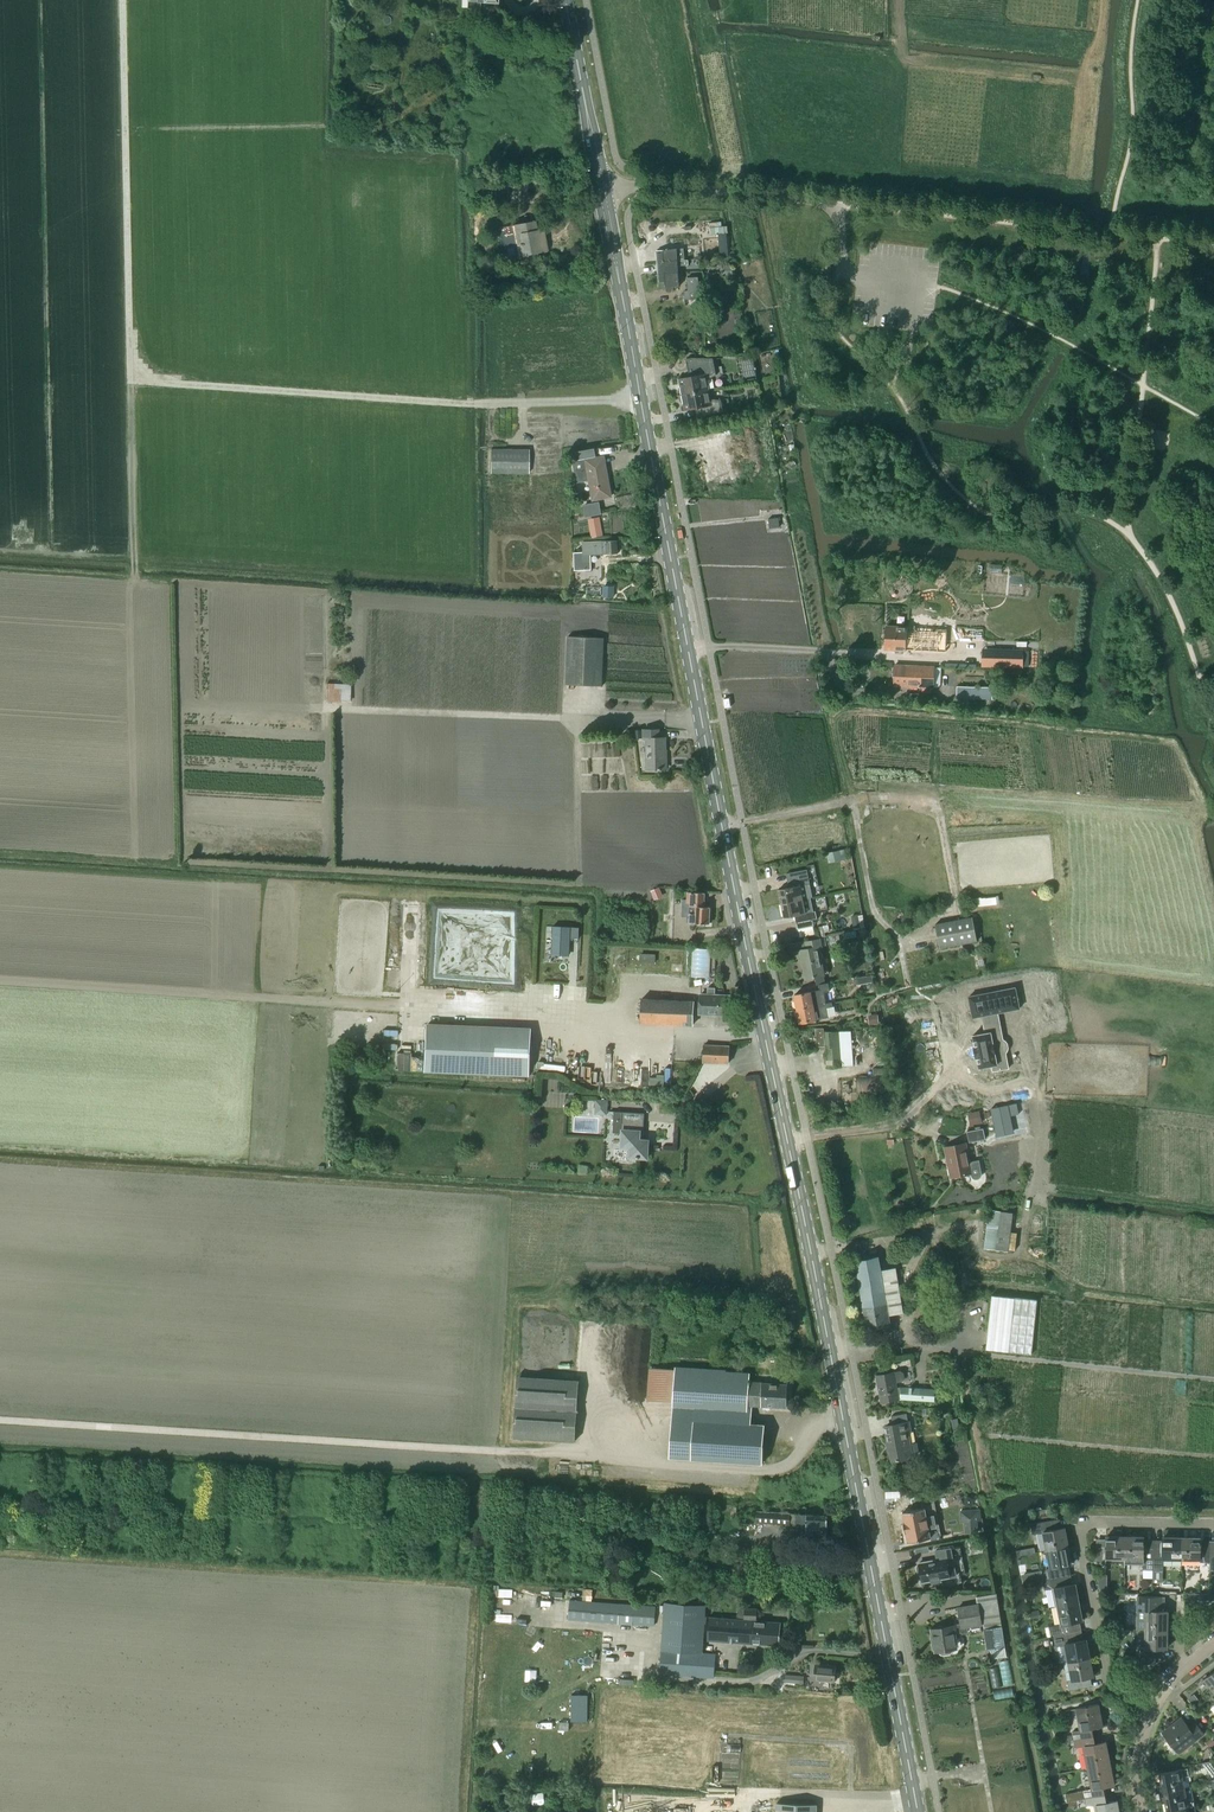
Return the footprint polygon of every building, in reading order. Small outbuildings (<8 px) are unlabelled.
[(467,1),(467,8),(479,8),(480,2),(497,3),(497,0),(467,0),(467,1)] [(385,57),(366,54),(364,64),(383,68),(385,57)] [(505,186),(485,188),(486,195),(506,193),(505,186)] [(536,230),(534,221),(508,226),(510,236),(506,236),(508,247),(512,246),(514,257),(547,251),(543,229),(536,230)] [(677,250),(657,251),(658,263),(685,261),(688,261),(688,260),(685,260),(685,255),(684,249),(677,250)] [(685,261),(658,263),(658,275),(679,274),(678,266),(685,265),(688,265),(688,261),(685,261)] [(723,265),(723,276),(733,276),(733,265),(723,265)] [(679,274),(658,275),(659,288),(668,287),(668,292),(675,291),(674,287),(680,286),(679,274)] [(708,274),(708,284),(717,284),(717,274),(708,274)] [(698,301),(701,300),(699,277),(688,278),(689,291),(685,291),(686,299),(698,298),(698,301)] [(744,378),(757,376),(754,357),(740,357),(744,378)] [(694,377),(680,379),(681,385),(679,387),(679,389),(678,391),(678,393),(678,396),(690,394),(710,390),(708,379),(716,375),(714,359),(693,358),(690,359),(694,377)] [(710,390),(690,394),(678,396),(679,399),(680,401),(681,402),(683,404),(685,405),(686,411),(696,409),(696,411),(702,410),(703,416),(723,413),(721,401),(711,400),(710,390)] [(528,473),(528,450),(491,449),(490,473),(528,473)] [(574,463),(578,481),(589,479),(593,500),(611,497),(606,466),(604,466),(602,457),(574,463)] [(600,502),(584,505),(586,517),(602,514),(600,502)] [(588,519),(592,538),(603,536),(600,517),(588,519)] [(769,519),(770,529),(779,528),(778,518),(769,519)] [(583,552),(574,553),(575,571),(590,570),(592,570),(591,561),(591,555),(596,554),(600,554),(618,554),(617,541),(583,542),(583,552)] [(613,597),(614,586),(603,586),(603,597),(613,597)] [(887,626),(886,649),(946,653),(947,629),(887,626)] [(603,686),(604,638),(568,637),(566,685),(603,686)] [(991,649),(991,666),(1023,667),(1023,649),(991,649)] [(942,668),(935,667),(896,665),(895,686),(934,688),(934,687),(938,687),(941,684),(942,668)] [(327,683),(325,702),(350,702),(351,684),(327,683)] [(993,688),(957,687),(956,699),(957,699),(957,708),(970,708),(970,699),(993,699),(993,688)] [(659,738),(658,730),(643,730),(643,739),(647,739),(647,769),(666,769),(665,738),(659,738)] [(847,860),(844,849),(826,853),(829,864),(847,860)] [(778,889),(781,903),(810,897),(812,897),(807,869),(788,873),(791,887),(778,889)] [(660,887),(651,890),(655,899),(663,895),(660,887)] [(690,923),(710,924),(711,907),(704,906),(705,893),(688,892),(688,903),(691,903),(690,923)] [(796,914),(798,921),(799,928),(813,926),(812,919),(816,918),(815,910),(813,911),(810,897),(781,903),(783,917),(796,914)] [(851,916),(854,928),(860,927),(858,915),(851,916)] [(939,948),(977,941),(972,918),(935,925),(939,948)] [(570,953),(571,938),(579,938),(579,928),(553,926),(552,953),(570,953)] [(856,930),(843,933),(847,951),(859,948),(856,930)] [(800,950),(806,978),(823,975),(817,944),(820,944),(819,938),(805,941),(806,949),(800,950)] [(859,985),(874,982),(872,975),(858,978),(859,985)] [(794,995),(795,1000),(793,1001),(795,1007),(796,1006),(797,1009),(826,1003),(823,991),(829,990),(827,982),(818,984),(819,989),(794,995)] [(700,996),(699,1014),(729,1015),(730,997),(714,996),(715,988),(708,987),(707,996),(700,996)] [(974,1046),(973,1046),(975,1058),(977,1058),(979,1069),(992,1066),(993,1072),(1009,1068),(1006,1053),(1008,1050),(1008,1048),(1008,1046),(1008,1044),(1006,1042),(1003,1040),(998,1013),(1020,1008),(1016,987),(969,997),(973,1018),(982,1016),(985,1033),(972,1035),(974,1046)] [(641,1023),(693,1025),(694,1002),(642,999),(641,1023)] [(800,1023),(816,1019),(829,1017),(827,1007),(832,1006),(831,1001),(826,1003),(797,1009),(800,1023)] [(878,1015),(868,1016),(869,1025),(879,1024),(878,1015)] [(532,1027),(425,1023),(423,1072),(530,1076),(532,1027)] [(824,1031),(827,1067),(853,1066),(850,1031),(824,1031)] [(729,1063),(729,1046),(704,1045),(704,1063),(729,1063)] [(857,1077),(857,1093),(883,1094),(883,1077),(857,1077)] [(607,1115),(608,1100),(596,1099),(595,1115),(607,1115)] [(1017,1103),(991,1109),(996,1134),(1014,1131),(1011,1116),(1019,1114),(1017,1103)] [(645,1113),(622,1112),(614,1111),(613,1133),(623,1133),(622,1147),(631,1148),(630,1157),(637,1157),(637,1158),(639,1158),(639,1157),(647,1158),(648,1140),(643,1140),(645,1113)] [(970,1125),(983,1123),(980,1111),(968,1113),(970,1125)] [(967,1132),(969,1142),(985,1139),(983,1128),(967,1132)] [(978,1160),(969,1162),(965,1143),(944,1147),(950,1177),(971,1173),(972,1177),(974,1178),(976,1179),(978,1178),(980,1177),(981,1176),(981,1174),(978,1160)] [(988,1210),(984,1248),(1009,1251),(1009,1249),(1015,1250),(1017,1233),(1011,1233),(1013,1213),(988,1210)] [(890,1324),(888,1316),(880,1271),(880,1270),(878,1256),(855,1260),(862,1302),(856,1303),(858,1313),(864,1312),(867,1328),(890,1324)] [(880,1271),(888,1316),(904,1313),(896,1267),(881,1270),(880,1270),(880,1271)] [(992,1295),(986,1350),(1031,1354),(1037,1300),(992,1295)] [(958,1362),(952,1363),(954,1380),(960,1378),(958,1362)] [(672,1405),(669,1457),(691,1458),(763,1462),(765,1425),(751,1424),(752,1406),(753,1382),(749,1382),(750,1373),(675,1368),(675,1369),(673,1402),(672,1405)] [(898,1398),(895,1382),(901,1381),(904,1378),(903,1373),(899,1371),(875,1375),(881,1402),(898,1398)] [(521,1379),(517,1438),(577,1442),(580,1383),(521,1379)] [(786,1408),(786,1384),(753,1382),(752,1406),(763,1406),(763,1408),(765,1409),(768,1410),(770,1408),(770,1407),(786,1408)] [(899,1398),(934,1400),(934,1389),(900,1387),(899,1398)] [(893,1424),(885,1425),(892,1460),(911,1457),(916,1456),(918,1454),(919,1451),(917,1442),(908,1444),(906,1431),(909,1430),(907,1421),(906,1413),(891,1416),(893,1424)] [(958,1418),(951,1420),(954,1429),(960,1428),(958,1418)] [(924,1508),(902,1512),(905,1523),(904,1523),(905,1532),(906,1532),(908,1543),(930,1538),(929,1529),(928,1528),(935,1526),(933,1516),(926,1518),(926,1516),(924,1508)] [(980,1510),(960,1511),(961,1522),(964,1522),(965,1533),(978,1532),(977,1521),(980,1521),(980,1510)] [(800,1536),(806,1537),(826,1538),(827,1516),(796,1514),(795,1525),(801,1525),(800,1536)] [(33,1517),(31,1537),(43,1539),(45,1518),(33,1517)] [(1058,1519),(1031,1524),(1033,1533),(1043,1531),(1047,1550),(1068,1546),(1065,1527),(1059,1528),(1058,1519)] [(1096,1541),(1096,1562),(1106,1563),(1106,1562),(1124,1562),(1125,1536),(1106,1536),(1106,1541),(1096,1541)] [(1125,1536),(1124,1562),(1143,1562),(1143,1569),(1153,1569),(1153,1542),(1144,1542),(1144,1537),(1125,1536)] [(1162,1542),(1153,1542),(1153,1569),(1163,1569),(1163,1558),(1181,1559),(1181,1537),(1162,1537),(1162,1542)] [(1181,1537),(1181,1559),(1200,1559),(1200,1562),(1210,1562),(1210,1543),(1201,1543),(1201,1538),(1181,1537)] [(984,1539),(977,1540),(979,1550),(986,1548),(984,1539)] [(919,1566),(917,1567),(919,1579),(922,1579),(922,1582),(931,1581),(932,1583),(941,1581),(940,1579),(966,1574),(960,1546),(935,1551),(937,1560),(919,1563),(919,1566)] [(1068,1546),(1047,1550),(1050,1568),(1048,1568),(1050,1578),(1068,1575),(1067,1565),(1072,1564),(1068,1546)] [(1153,1569),(1152,1582),(1163,1582),(1163,1569),(1153,1569)] [(1041,1571),(1034,1572),(1036,1581),(1043,1580),(1041,1571)] [(1050,1578),(1043,1580),(1045,1589),(1051,1588),(1055,1607),(1058,1606),(1079,1602),(1075,1583),(1070,1584),(1068,1575),(1050,1578)] [(492,1588),(491,1596),(512,1597),(512,1590),(498,1589),(498,1586),(493,1586),(492,1586),(492,1588)] [(571,1601),(592,1602),(592,1590),(571,1589),(570,1600),(571,1601)] [(958,1607),(961,1624),(931,1629),(935,1652),(958,1647),(955,1632),(963,1630),(963,1632),(968,1631),(968,1629),(983,1627),(982,1625),(983,1624),(984,1628),(988,1648),(1005,1646),(1001,1625),(997,1593),(977,1597),(978,1603),(958,1607)] [(1137,1596),(1137,1629),(1145,1629),(1167,1629),(1168,1610),(1162,1610),(1163,1596),(1137,1596)] [(592,1602),(570,1600),(568,1619),(654,1625),(655,1606),(592,1602)] [(714,1678),(716,1654),(702,1653),(706,1605),(665,1602),(660,1674),(714,1678)] [(1053,1625),(1049,1626),(1051,1636),(1052,1636),(1055,1636),(1058,1635),(1079,1631),(1078,1621),(1083,1620),(1079,1602),(1058,1606),(1061,1624),(1053,1625)] [(757,1609),(738,1607),(737,1619),(709,1617),(707,1640),(779,1645),(780,1622),(756,1621),(757,1609)] [(1145,1647),(1140,1647),(1140,1657),(1162,1657),(1162,1648),(1167,1648),(1167,1629),(1145,1629),(1145,1647)] [(1055,1636),(1052,1636),(1054,1647),(1056,1646),(1059,1664),(1069,1662),(1090,1658),(1086,1639),(1081,1640),(1079,1631),(1058,1635),(1055,1636)] [(1072,1679),(1066,1680),(1068,1691),(1090,1686),(1088,1677),(1094,1676),(1090,1658),(1069,1662),(1072,1679)] [(816,1664),(815,1680),(835,1682),(836,1666),(816,1664)] [(1213,1687),(1213,1670),(1204,1679),(1212,1689),(1213,1687)] [(804,1676),(785,1674),(784,1683),(803,1684),(804,1676)] [(1194,1694),(1188,1699),(1192,1704),(1198,1699),(1194,1694)] [(1074,1740),(1094,1736),(1092,1728),(1103,1726),(1099,1704),(1075,1709),(1079,1731),(1072,1732),(1074,1740)] [(1195,1736),(1197,1739),(1205,1733),(1196,1722),(1189,1726),(1182,1717),(1163,1732),(1178,1750),(1195,1736)] [(1087,1768),(1111,1763),(1106,1741),(1095,1743),(1094,1736),(1074,1740),(1075,1748),(1082,1746),(1087,1768)] [(1213,1776),(1213,1775),(1213,1764),(1211,1760),(1202,1762),(1213,1776)] [(1085,1799),(1105,1795),(1104,1787),(1115,1785),(1111,1763),(1087,1768),(1091,1789),(1083,1790),(1085,1799)] [(1160,1793),(1184,1788),(1182,1777),(1189,1776),(1188,1768),(1160,1773),(1162,1784),(1158,1785),(1160,1793)] [(1184,1788),(1160,1793),(1161,1800),(1165,1800),(1167,1810),(1195,1805),(1191,1786),(1184,1788)] [(1074,1792),(1065,1794),(1067,1802),(1076,1800),(1074,1792)] [(1085,1799),(1087,1807),(1094,1805),(1095,1811),(1120,1811),(1118,1800),(1107,1802),(1105,1795),(1085,1799)] [(816,1804),(777,1803),(776,1811),(816,1811),(816,1804)]
